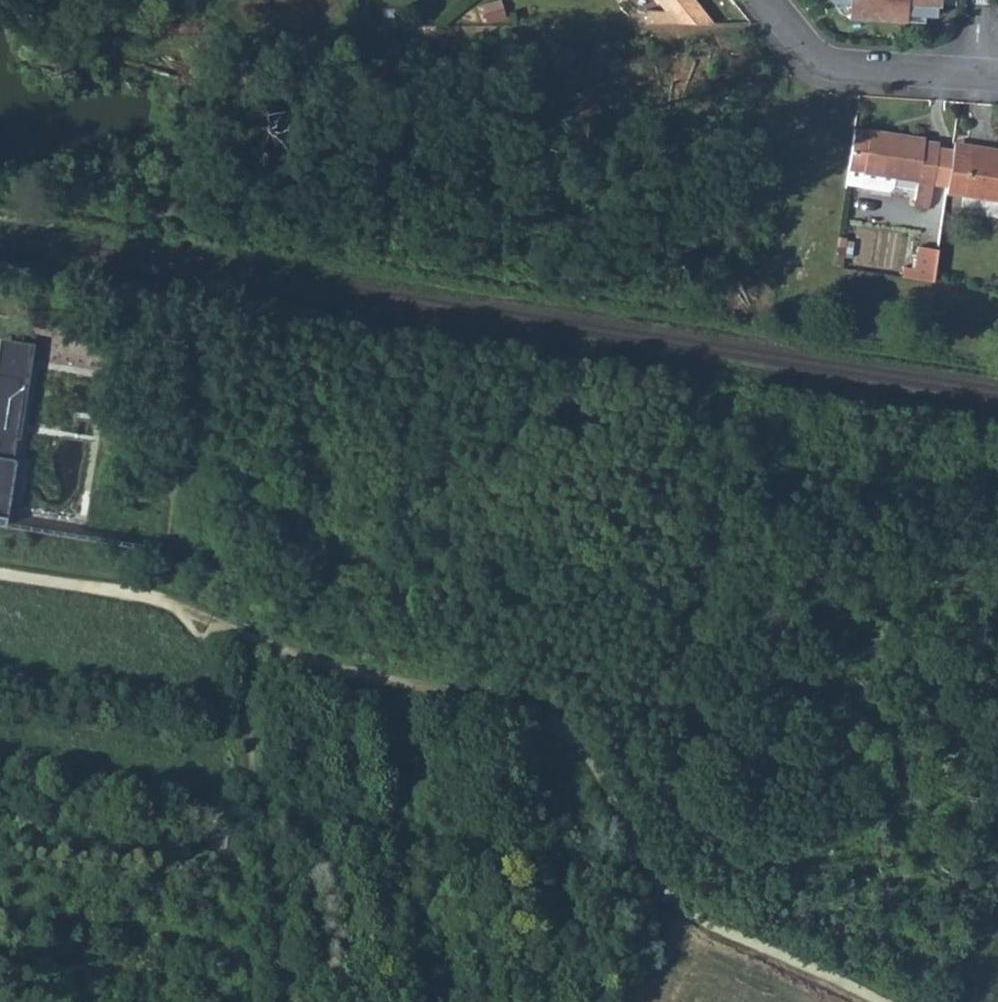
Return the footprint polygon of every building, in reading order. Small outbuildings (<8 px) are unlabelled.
[(667,13),(677,26),(713,26),(692,0),(657,0),(667,13)] [(830,1),(848,2),(847,18),(905,21),(906,14),(934,16),(935,6),(938,6),(939,0),(829,0),(830,1)] [(647,13),(647,26),(677,26),(667,13),(647,13)] [(861,188),(885,192),(892,188),(893,178),(916,182),(913,203),(917,208),(923,210),(928,205),(938,145),(924,142),(924,139),(869,131),(868,132),(854,130),(848,169),(863,172),(861,188)] [(951,154),(967,157),(969,145),(953,142),(951,154)] [(997,202),(997,155),(985,153),(985,148),(969,145),(967,157),(951,154),(945,193),(997,202)] [(911,278),(931,281),(936,248),(916,245),(912,268),(911,278)] [(912,268),(901,267),(900,276),(911,278),(912,268)] [(9,456),(11,437),(16,437),(26,361),(29,342),(0,339),(0,454),(9,456)] [(5,520),(14,457),(9,456),(0,454),(0,520),(5,520)]
